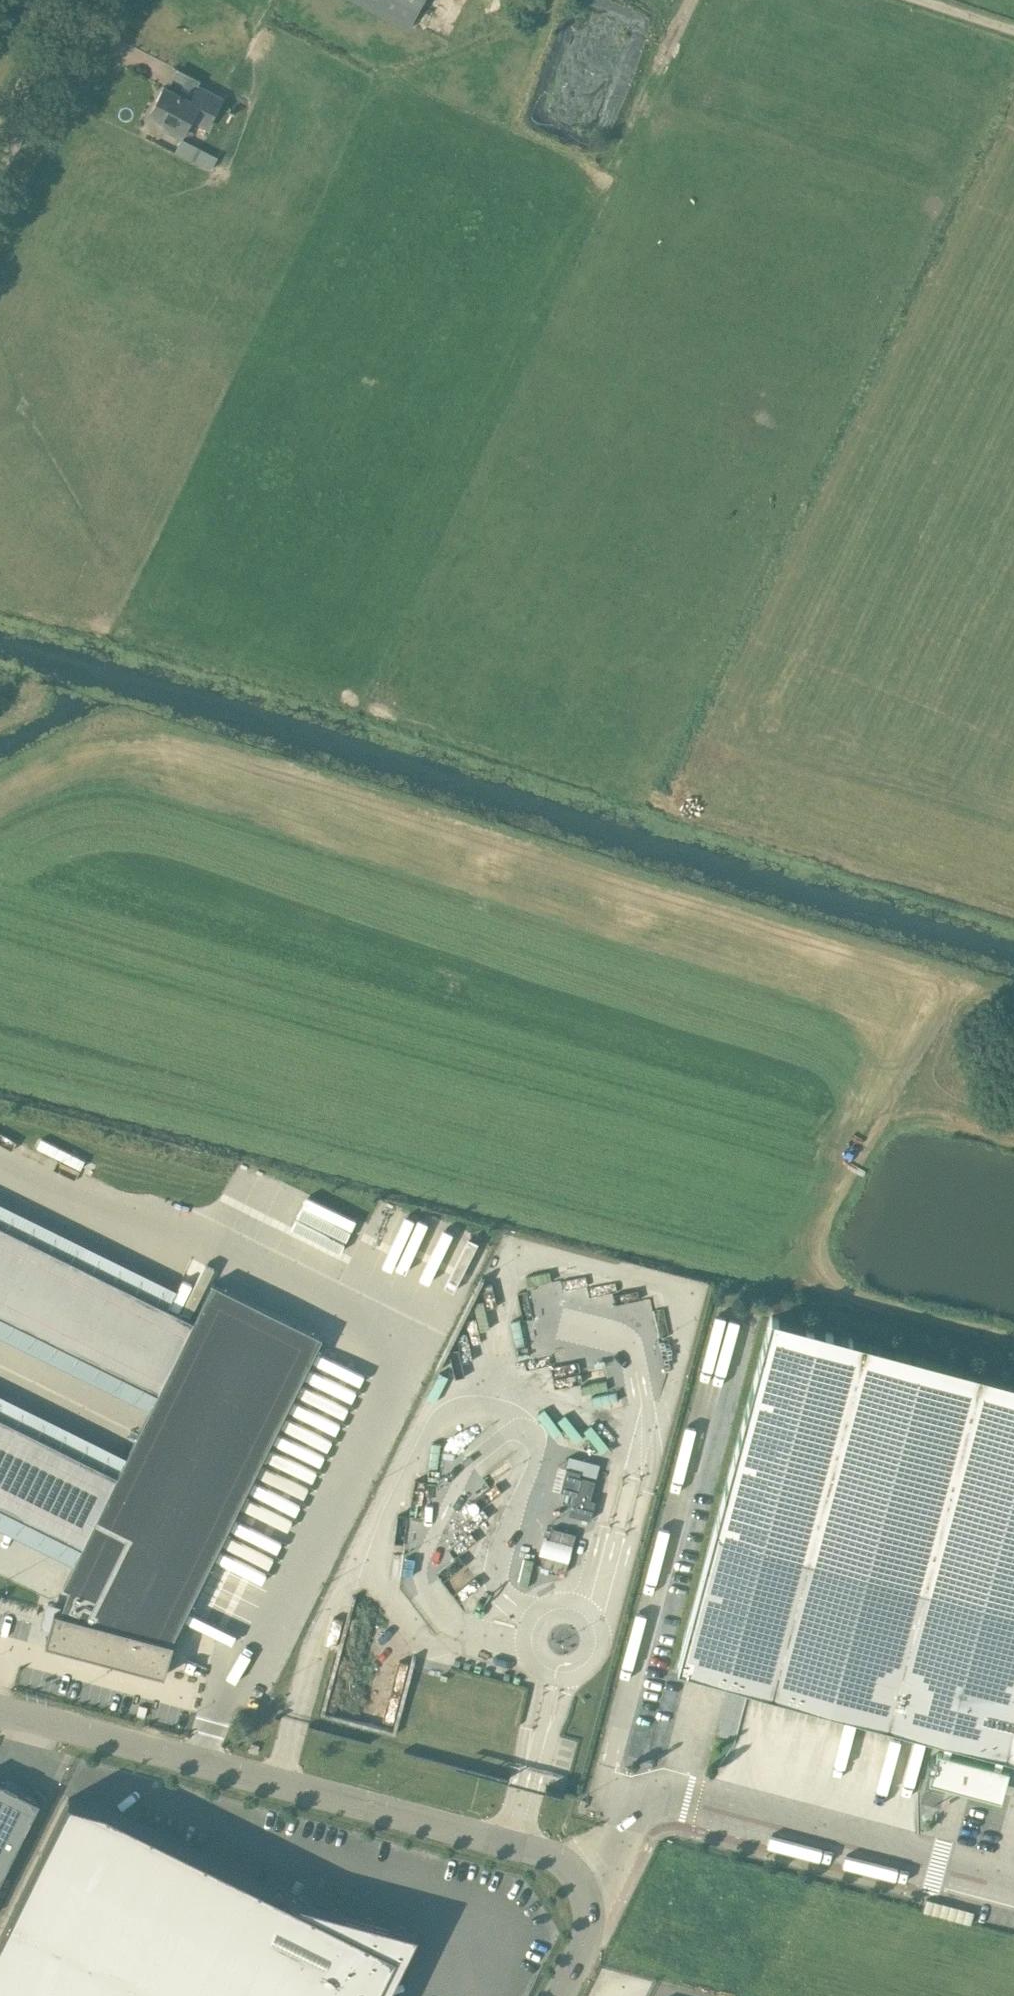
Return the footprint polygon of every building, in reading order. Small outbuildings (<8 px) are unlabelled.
[(409,29),(425,0),(353,0),(409,29)] [(151,113),(167,121),(165,126),(183,135),(192,118),(208,127),(223,99),(199,86),(192,100),(165,86),(151,113)] [(187,157),(194,144),(182,138),(175,151),(187,157)] [(82,1546),(64,1584),(72,1588),(61,1610),(55,1609),(46,1642),(162,1673),(165,1674),(174,1641),(169,1639),(169,1636),(173,1638),(323,1335),(213,1281),(194,1319),(0,1223),(0,1313),(159,1391),(118,1473),(0,1415),(0,1505),(82,1546)] [(945,1736),(953,1738),(997,1750),(1004,1752),(1013,1754),(1013,1379),(772,1315),(678,1665),(945,1736)] [(561,1489),(574,1493),(569,1513),(590,1519),(596,1499),(590,1498),(595,1479),(579,1475),(580,1470),(567,1467),(561,1489)] [(542,1565),(566,1571),(576,1533),(553,1526),(542,1565)] [(953,1738),(945,1736),(942,1748),(937,1746),(935,1754),(935,1753),(934,1757),(928,1755),(926,1765),(931,1766),(930,1769),(931,1769),(929,1777),(1001,1796),(1009,1766),(1001,1763),(1004,1752),(997,1750),(994,1761),(950,1750),(953,1738)] [(34,1812),(35,1812),(41,1800),(0,1780),(0,1881),(34,1812)] [(69,1796),(0,1937),(0,1995),(386,1995),(419,1929),(289,1895),(288,1896),(107,1806),(69,1796)]
